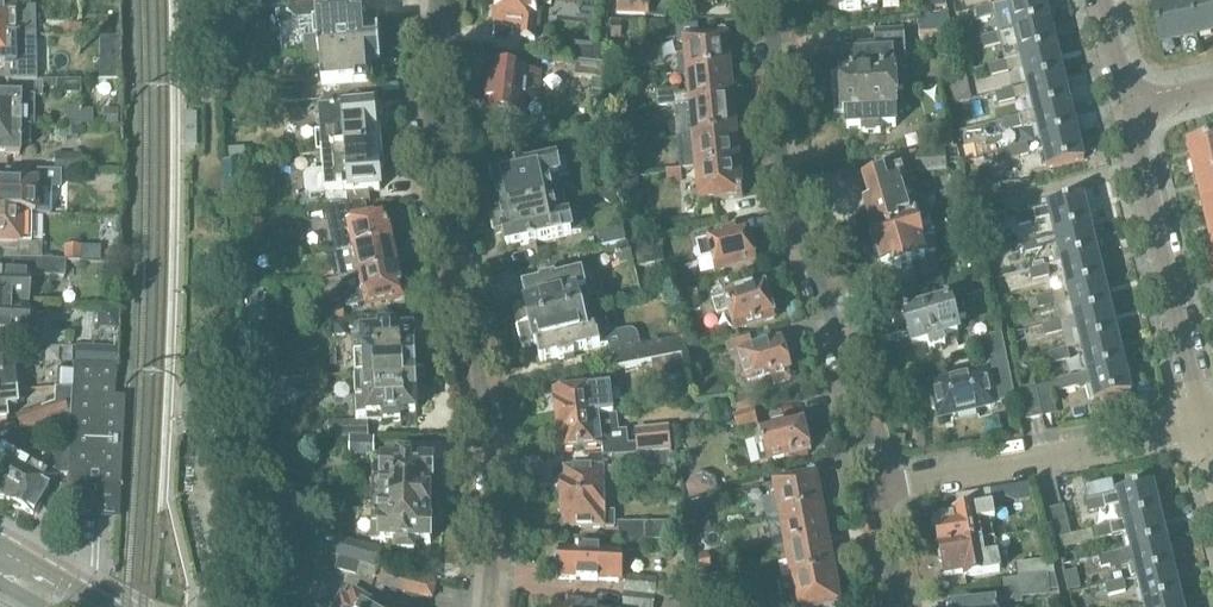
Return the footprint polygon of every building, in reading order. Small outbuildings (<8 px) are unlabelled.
[(0,7),(0,36),(14,36),(34,36),(33,9),(29,9),(29,0),(1,0),(1,6),(1,7),(0,7)] [(223,11),(240,10),(240,0),(222,0),(223,11)] [(495,23),(517,26),(517,28),(523,28),(521,38),(536,40),(536,39),(540,0),(498,0),(495,23)] [(616,15),(648,16),(649,0),(616,0),(616,15)] [(841,13),(862,10),(861,7),(877,5),(877,0),(839,0),(841,13)] [(930,8),(947,6),(946,0),(928,0),(930,8)] [(975,10),(978,21),(995,17),(999,34),(1000,36),(1013,32),(1051,24),(1045,0),(1024,0),(1007,4),(1006,3),(975,10)] [(1153,7),(1161,42),(1180,37),(1180,31),(1193,28),(1187,0),(1173,0),(1174,2),(1153,7)] [(1193,28),(1194,28),(1195,34),(1212,30),(1212,0),(1187,0),(1193,28)] [(292,8),(287,8),(287,14),(295,21),(298,21),(299,37),(304,36),(305,56),(373,51),(380,50),(379,37),(378,17),(343,19),(342,4),(292,8)] [(975,10),(957,15),(959,26),(978,21),(975,10)] [(612,23),(612,37),(622,38),(622,23),(612,23)] [(63,34),(73,34),(85,34),(85,24),(63,24),(63,34)] [(1013,32),(1000,36),(1002,45),(1006,62),(1006,63),(1020,60),(1058,51),(1051,24),(1013,32)] [(699,26),(677,27),(678,43),(685,42),(686,54),(679,55),(681,75),(688,74),(688,76),(730,71),(727,37),(727,36),(726,36),(726,35),(725,35),(724,35),(723,35),(722,35),(721,36),(721,37),(720,37),(720,38),(700,40),(699,26)] [(842,73),(832,74),(833,94),(894,91),(904,90),(903,71),(902,69),(906,69),(904,31),(875,32),(876,49),(858,50),(858,55),(843,56),(843,73),(842,73)] [(999,34),(982,38),(985,49),(1002,45),(1000,36),(999,34)] [(0,36),(0,68),(4,68),(4,82),(6,82),(35,82),(34,36),(14,36),(0,36)] [(576,45),(575,60),(576,60),(605,63),(606,48),(576,45)] [(373,51),(305,56),(307,71),(322,70),(323,90),(383,85),(381,63),(380,50),(373,51)] [(1058,51),(1020,60),(1027,88),(1065,79),(1058,51)] [(576,61),(575,76),(604,79),(605,64),(576,61)] [(1006,62),(989,66),(991,77),(1009,73),(1006,63),(1006,62)] [(485,102),(484,112),(502,115),(502,114),(524,117),(526,97),(538,98),(540,86),(541,71),(499,67),(499,66),(489,65),(488,76),(488,81),(485,85),(484,92),(486,97),(485,102)] [(675,93),(655,95),(656,110),(674,109),(691,107),(733,103),(730,71),(688,76),(690,95),(675,96),(675,93)] [(966,77),(949,90),(953,105),(971,101),(966,77)] [(1065,79),(1027,88),(1033,114),(1071,105),(1065,79)] [(82,81),(81,81),(59,81),(59,92),(82,92),(82,81)] [(19,127),(30,127),(33,127),(34,96),(41,96),(41,82),(35,82),(6,82),(6,96),(0,96),(0,127),(19,127)] [(1013,89),(995,93),(998,105),(1015,100),(1013,89)] [(894,91),(833,94),(834,113),(843,112),(844,113),(845,113),(846,130),(861,129),(862,134),(881,133),(880,128),(896,127),(896,126),(894,91)] [(691,107),(674,109),(678,141),(694,139),(737,135),(733,103),(691,107)] [(1033,114),(1002,121),(1005,132),(1036,125),(1040,142),(1078,133),(1071,105),(1033,114)] [(334,112),(321,112),(324,154),(382,149),(381,129),(376,129),(374,109),(334,112)] [(79,126),(71,126),(63,127),(63,138),(80,137),(79,126)] [(950,126),(927,129),(927,133),(929,147),(930,152),(942,151),(942,152),(954,150),(950,126)] [(19,157),(19,147),(30,147),(30,127),(19,127),(0,127),(0,156),(19,157)] [(1078,133),(1040,142),(1047,170),(1085,161),(1078,133)] [(694,139),(678,141),(681,172),(696,170),(740,166),(739,160),(737,135),(694,139)] [(1188,144),(1195,176),(1212,172),(1212,139),(1189,145),(1189,144),(1188,144)] [(1026,145),(1009,149),(1012,160),(1029,156),(1026,145)] [(245,149),(227,150),(227,163),(240,163),(246,162),(245,149)] [(310,177),(306,182),(307,196),(311,200),(327,199),(327,207),(329,207),(349,205),(366,204),(370,204),(369,192),(381,191),(379,170),(384,170),(382,149),(324,154),(325,176),(310,177)] [(889,173),(864,181),(866,186),(870,203),(865,204),(868,215),(870,221),(876,220),(879,229),(928,214),(921,192),(910,195),(904,176),(917,172),(918,174),(946,171),(944,156),(950,156),(950,161),(959,160),(957,150),(954,150),(942,152),(942,153),(916,154),(884,157),(889,173)] [(81,172),(81,155),(55,155),(55,171),(55,172),(81,172)] [(488,193),(486,196),(490,215),(563,198),(559,178),(559,177),(569,175),(566,160),(556,162),(556,161),(492,175),(496,191),(488,193)] [(227,163),(223,163),(224,180),(240,179),(240,163),(227,163)] [(696,170),(681,172),(684,205),(699,203),(743,198),(740,166),(696,170)] [(0,184),(0,214),(30,214),(31,184),(55,185),(55,172),(55,171),(6,170),(6,184),(0,184)] [(680,172),(666,174),(667,183),(681,182),(680,172)] [(1195,176),(1203,209),(1212,206),(1212,172),(1195,176)] [(563,198),(490,215),(492,220),(494,232),(497,234),(505,232),(509,249),(571,235),(571,234),(581,232),(578,217),(568,219),(564,198),(563,198)] [(1047,208),(1016,215),(1018,226),(1049,219),(1054,237),(1091,227),(1084,199),(1047,208)] [(327,207),(336,251),(354,251),(392,242),(386,212),(369,216),(366,204),(349,205),(329,207),(327,207)] [(1203,209),(1211,241),(1212,241),(1212,206),(1203,209)] [(30,214),(0,214),(0,245),(5,245),(4,258),(4,259),(30,260),(46,260),(46,243),(32,242),(33,214),(30,214)] [(882,238),(873,241),(877,253),(878,253),(882,267),(888,265),(889,267),(890,266),(891,266),(892,270),(897,268),(898,269),(909,266),(909,263),(926,257),(925,255),(926,254),(938,250),(935,238),(934,236),(935,236),(928,214),(879,229),(880,233),(882,238)] [(1091,227),(1054,237),(1060,263),(1098,254),(1091,227)] [(707,242),(698,244),(702,260),(711,258),(715,273),(756,262),(755,258),(755,255),(754,248),(752,245),(748,229),(707,239),(707,242)] [(657,237),(630,243),(636,270),(663,264),(657,237)] [(1039,239),(1022,243),(1025,254),(1042,250),(1039,239)] [(354,251),(336,251),(343,279),(360,278),(399,269),(398,267),(401,266),(398,253),(395,254),(392,242),(354,251)] [(629,242),(619,245),(624,266),(634,263),(629,242)] [(80,261),(80,246),(65,245),(64,261),(80,261)] [(1098,254),(1060,263),(1067,290),(1104,281),(1098,254)] [(30,260),(4,259),(4,258),(0,258),(0,303),(9,304),(9,302),(25,303),(26,276),(64,277),(64,261),(46,260),(30,260)] [(1047,266),(1029,271),(1032,282),(1050,277),(1047,266)] [(360,278),(343,279),(347,296),(349,308),(367,304),(368,307),(371,306),(405,298),(399,269),(360,278)] [(526,305),(513,308),(518,329),(592,312),(588,296),(591,296),(602,293),(597,272),(583,275),(557,281),(556,278),(540,282),(541,285),(523,289),(526,305)] [(1104,281),(1067,290),(1073,318),(1111,309),(1104,281)] [(735,295),(713,302),(718,318),(729,314),(734,332),(775,319),(774,315),(776,311),(774,303),(770,302),(764,285),(749,290),(748,287),(734,292),(735,295)] [(944,290),(936,292),(939,302),(963,294),(960,285),(944,290)] [(696,287),(675,292),(678,306),(699,301),(696,287)] [(264,291),(244,294),(248,326),(268,323),(264,291)] [(1053,294),(1036,298),(1038,310),(1056,305),(1053,294)] [(895,318),(892,322),(896,335),(903,337),(909,336),(912,348),(927,344),(929,350),(945,345),(943,339),(959,335),(956,326),(961,325),(959,320),(966,317),(961,299),(895,318)] [(9,304),(0,303),(0,334),(23,335),(25,307),(9,306),(9,304)] [(343,308),(319,314),(322,322),(332,321),(333,321),(334,322),(346,319),(343,308)] [(1111,309),(1073,318),(1080,346),(1118,337),(1111,309)] [(592,312),(518,329),(523,349),(523,350),(537,346),(541,362),(559,358),(559,360),(575,356),(574,354),(601,347),(608,345),(613,369),(627,367),(650,362),(687,355),(687,354),(683,339),(641,347),(639,337),(637,334),(633,331),(629,331),(607,335),(606,335),(606,332),(606,331),(597,333),(592,312)] [(1060,322),(1043,326),(1045,337),(1062,333),(1060,322)] [(364,337),(354,337),(355,375),(426,372),(425,351),(414,352),(414,351),(413,351),(413,333),(397,333),(397,325),(379,326),(379,334),(364,335),(364,337)] [(933,387),(930,390),(933,402),(938,403),(942,417),(958,413),(964,414),(970,412),(977,408),(993,404),(999,402),(998,396),(1006,394),(1010,408),(1016,406),(1012,392),(1001,334),(972,342),(973,343),(977,360),(979,369),(931,381),(933,387)] [(1118,337),(1080,346),(1087,374),(1125,364),(1118,337)] [(781,342),(740,355),(748,383),(773,376),(775,384),(790,380),(788,372),(789,371),(781,342)] [(1066,350),(1049,354),(1052,365),(1069,361),(1066,350)] [(681,356),(652,362),(655,383),(685,377),(681,356)] [(0,363),(0,392),(3,392),(3,390),(15,390),(13,374),(1,375),(0,363)] [(117,366),(74,364),(70,437),(66,511),(118,514),(124,397),(116,396),(117,366)] [(1056,384),(1035,389),(1041,413),(1055,410),(1052,394),(1090,385),(1094,403),(1132,394),(1125,364),(1087,374),(1056,381),(1056,384)] [(57,388),(72,389),(73,368),(58,367),(57,388)] [(426,372),(355,375),(356,397),(356,415),(366,414),(367,422),(367,423),(368,423),(382,422),(382,423),(401,422),(401,414),(416,413),(415,395),(416,395),(416,394),(427,394),(426,372)] [(554,395),(551,398),(551,405),(555,407),(555,410),(560,410),(561,421),(599,417),(614,416),(611,386),(596,388),(553,391),(554,395)] [(72,389),(57,388),(56,403),(18,416),(22,429),(70,413),(72,389)] [(1035,388),(1020,391),(1027,421),(1042,417),(1035,388)] [(0,392),(0,423),(6,423),(5,409),(17,409),(15,390),(3,390),(3,392),(0,392)] [(1127,401),(1100,408),(1102,419),(1130,412),(1127,401)] [(754,411),(734,416),(738,431),(758,425),(754,411)] [(558,436),(555,439),(556,445),(559,448),(560,451),(602,447),(603,457),(612,456),(612,457),(641,455),(670,453),(667,429),(634,432),(635,447),(627,448),(626,433),(617,434),(616,416),(614,416),(599,417),(561,421),(562,432),(557,433),(558,436)] [(803,420),(759,430),(767,463),(811,452),(810,448),(813,443),(811,434),(806,432),(803,420)] [(357,424),(329,424),(330,440),(348,440),(368,439),(368,423),(367,423),(367,422),(357,423),(357,424)] [(57,445),(55,475),(66,476),(68,446),(57,445)] [(5,499),(25,463),(0,449),(0,498),(3,498),(5,499)] [(374,480),(374,502),(443,504),(444,483),(433,483),(433,463),(417,463),(417,453),(399,453),(399,462),(384,462),(384,464),(375,464),(374,480)] [(560,483),(557,487),(557,493),(561,496),(561,499),(604,499),(615,499),(614,477),(620,477),(620,472),(641,472),(641,455),(612,457),(612,468),(568,469),(569,481),(564,481),(560,481),(560,483)] [(21,508),(32,515),(53,479),(25,463),(5,499),(8,501),(11,505),(16,508),(21,508)] [(774,498),(762,501),(766,519),(823,508),(816,475),(815,474),(815,473),(814,473),(813,472),(812,472),(811,473),(810,473),(809,474),(808,475),(808,476),(808,477),(808,478),(772,485),(774,498)] [(685,488),(685,489),(689,500),(717,491),(713,480),(712,479),(711,478),(710,477),(709,477),(709,476),(708,476),(707,475),(706,475),(705,474),(704,474),(703,474),(701,474),(700,474),(699,474),(698,474),(697,474),(696,475),(695,475),(694,475),(693,476),(692,476),(691,477),(691,478),(690,478),(689,479),(688,480),(688,481),(687,482),(687,483),(686,484),(686,485),(686,486),(686,487),(685,488)] [(1093,486),(1084,488),(1085,493),(1087,502),(1086,502),(1090,514),(1119,507),(1123,522),(1161,513),(1154,486),(1135,491),(1120,495),(1117,496),(1116,496),(1115,489),(1114,484),(1113,481),(1103,483),(1093,486)] [(949,518),(935,520),(937,534),(935,537),(936,543),(939,545),(940,548),(994,539),(991,520),(995,519),(993,505),(992,502),(1001,500),(998,490),(990,491),(956,497),(958,511),(953,512),(954,517),(949,518)] [(561,501),(557,505),(557,512),(561,515),(561,520),(565,520),(565,531),(570,531),(614,530),(614,524),(614,513),(604,513),(604,499),(561,499),(561,501)] [(374,502),(372,540),(382,541),(382,543),(397,544),(396,553),(416,554),(416,543),(431,544),(432,524),(442,524),(443,504),(374,502)] [(823,508),(766,519),(772,550),(784,548),(829,540),(826,529),(823,508)] [(1064,508),(1049,511),(1056,541),(1071,537),(1064,508)] [(1111,525),(1110,526),(1112,537),(1114,536),(1126,533),(1130,551),(1167,541),(1161,513),(1123,522),(1111,525)] [(672,524),(618,524),(619,541),(672,541),(672,524)] [(1110,526),(1092,530),(1095,541),(1112,537),(1110,526)] [(330,553),(329,557),(337,559),(356,564),(359,565),(378,569),(382,551),(336,539),(333,538),(331,547),(330,553)] [(940,552),(938,555),(939,561),(943,564),(943,568),(945,577),(964,573),(965,578),(1000,572),(997,556),(999,551),(999,545),(996,541),(994,539),(940,548),(940,552)] [(829,540),(784,548),(790,579),(834,571),(829,540)] [(1130,551),(1098,559),(1101,569),(1110,567),(1110,570),(1133,565),(1136,579),(1174,569),(1167,541),(1130,551)] [(559,548),(558,580),(598,581),(622,582),(623,551),(600,550),(559,548)] [(337,559),(334,571),(356,576),(359,565),(356,564),(337,559)] [(1050,561),(1015,565),(1016,580),(1046,576),(1052,575),(1050,561)] [(1174,569),(1136,579),(1143,606),(1181,597),(1174,569)] [(381,570),(378,585),(406,592),(433,599),(436,584),(381,570)] [(779,581),(783,606),(825,606),(832,605),(833,606),(834,606),(838,606),(839,606),(840,606),(840,605),(840,604),(840,603),(834,571),(790,579),(779,581)] [(1076,571),(1065,574),(1069,592),(1081,590),(1076,571)] [(1016,580),(1001,582),(1003,603),(1009,602),(1009,606),(1020,605),(1020,599),(1048,596),(1046,576),(1016,580)] [(626,577),(624,596),(650,598),(654,598),(656,580),(626,577)] [(1123,581),(1105,586),(1108,596),(1126,592),(1123,582),(1123,581)] [(332,606),(364,606),(368,600),(351,590),(343,605),(335,601),(332,606)] [(623,606),(653,606),(654,598),(650,598),(624,596),(623,606)] [(1143,606),(1183,606),(1181,597),(1143,606)]
